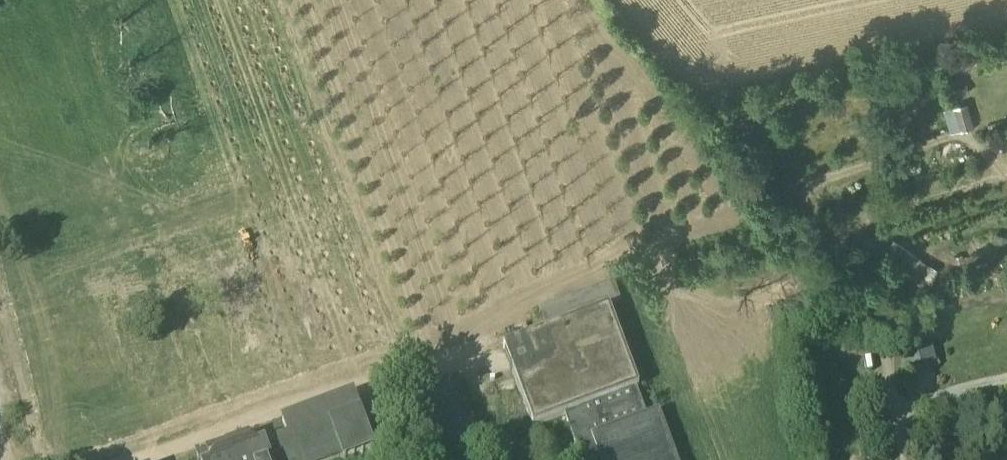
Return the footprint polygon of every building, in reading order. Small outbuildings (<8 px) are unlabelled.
[(538,311),(546,333),(608,310),(621,305),(613,283),(538,311)] [(638,390),(608,310),(546,333),(502,349),(531,429),(562,418),(635,391),(638,390)] [(895,333),(903,360),(930,353),(923,326),(895,333)] [(485,456),(482,447),(458,380),(412,397),(357,417),(361,429),(416,409),(435,459),(474,459),(485,456)] [(562,418),(577,459),(675,459),(658,413),(645,418),(635,391),(562,418)] [(361,429),(357,417),(350,401),(280,426),(287,443),(253,456),(242,459),(359,459),(371,456),(361,429)]
